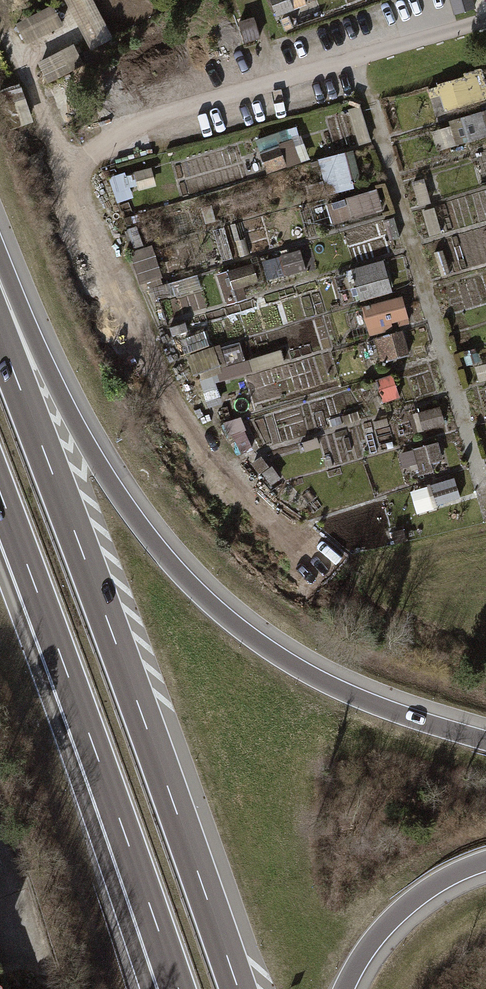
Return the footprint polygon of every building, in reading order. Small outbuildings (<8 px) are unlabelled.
[(55,5),(16,25),(27,44),(65,24),(55,5)] [(86,64),(74,40),(37,60),(49,84),(86,64)] [(444,108),(485,102),(485,79),(485,73),(439,80),(444,108)] [(34,120),(25,94),(4,101),(13,127),(34,120)] [(451,147),(485,136),(485,121),(484,114),(444,126),(451,147)] [(303,250),(276,253),(278,274),(305,272),(303,250)] [(353,267),(362,300),(394,292),(385,258),(353,267)] [(257,267),(228,269),(230,292),(258,291),(257,267)] [(404,296),(363,307),(371,334),(412,323),(404,296)] [(386,360),(399,357),(393,331),(380,334),(386,360)] [(244,341),(189,354),(194,374),(213,370),(216,380),(252,372),(244,341)] [(421,416),(423,428),(443,425),(441,413),(421,416)] [(412,471),(444,467),(441,444),(409,449),(412,471)] [(458,481),(418,486),(422,508),(461,502),(458,481)]
